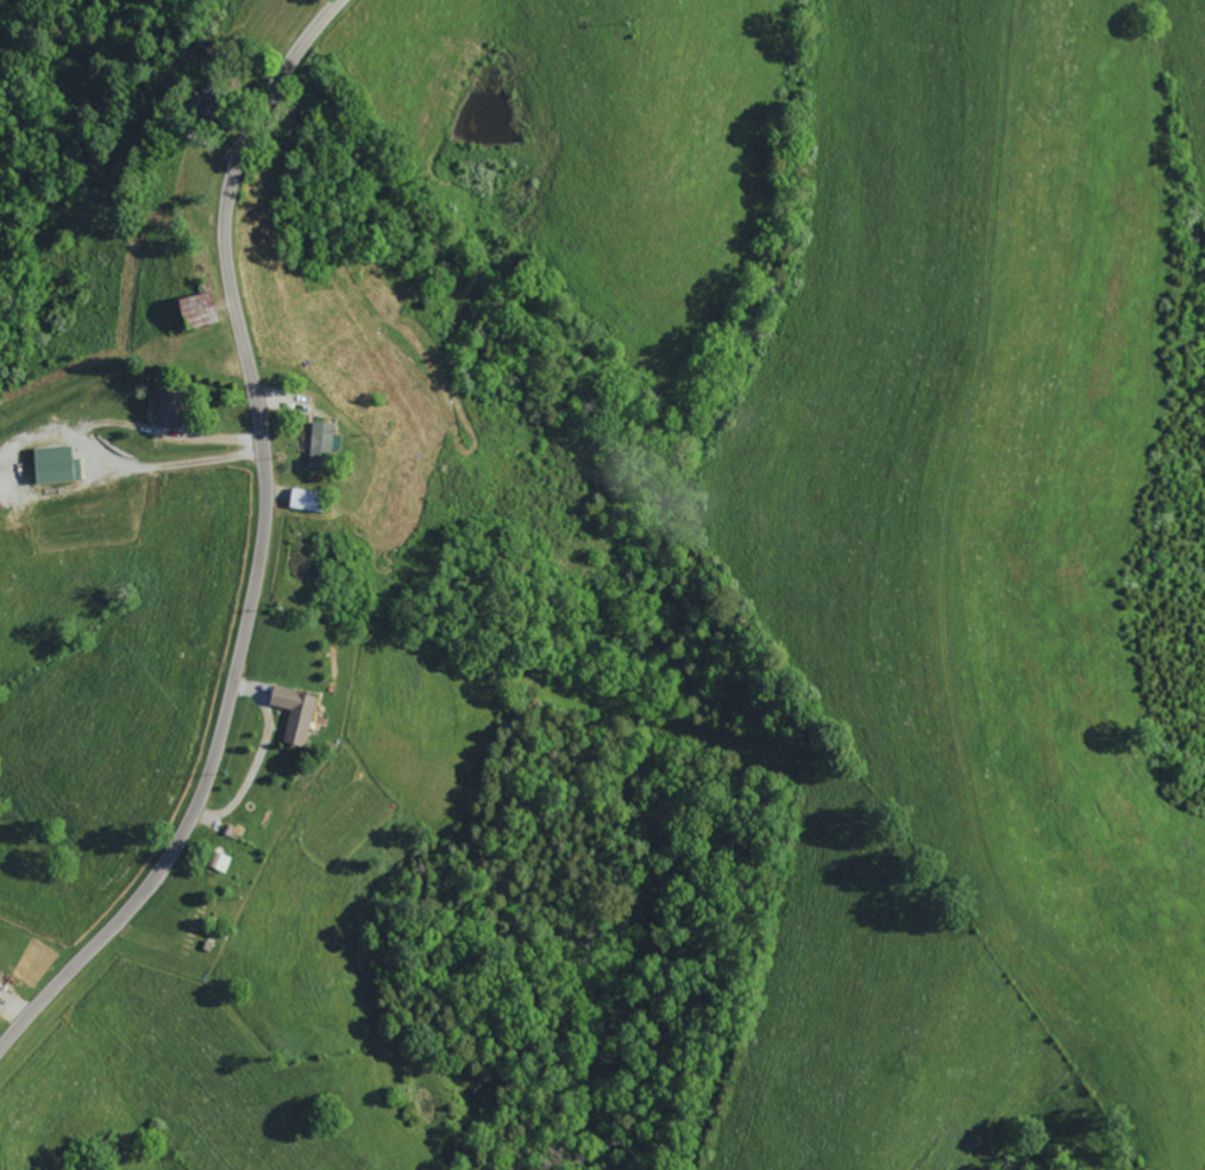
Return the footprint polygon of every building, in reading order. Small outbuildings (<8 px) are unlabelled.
[(214,322),(209,292),(178,297),(183,327),(214,322)] [(176,427),(178,392),(157,390),(155,426),(176,427)] [(333,422),(310,421),(308,465),(328,466),(328,450),(338,450),(338,434),(332,434),(333,422)] [(33,482),(79,480),(79,458),(69,459),(69,447),(32,448),(33,482)] [(315,696),(272,686),(268,704),(288,709),(281,743),(304,747),(315,696)]
